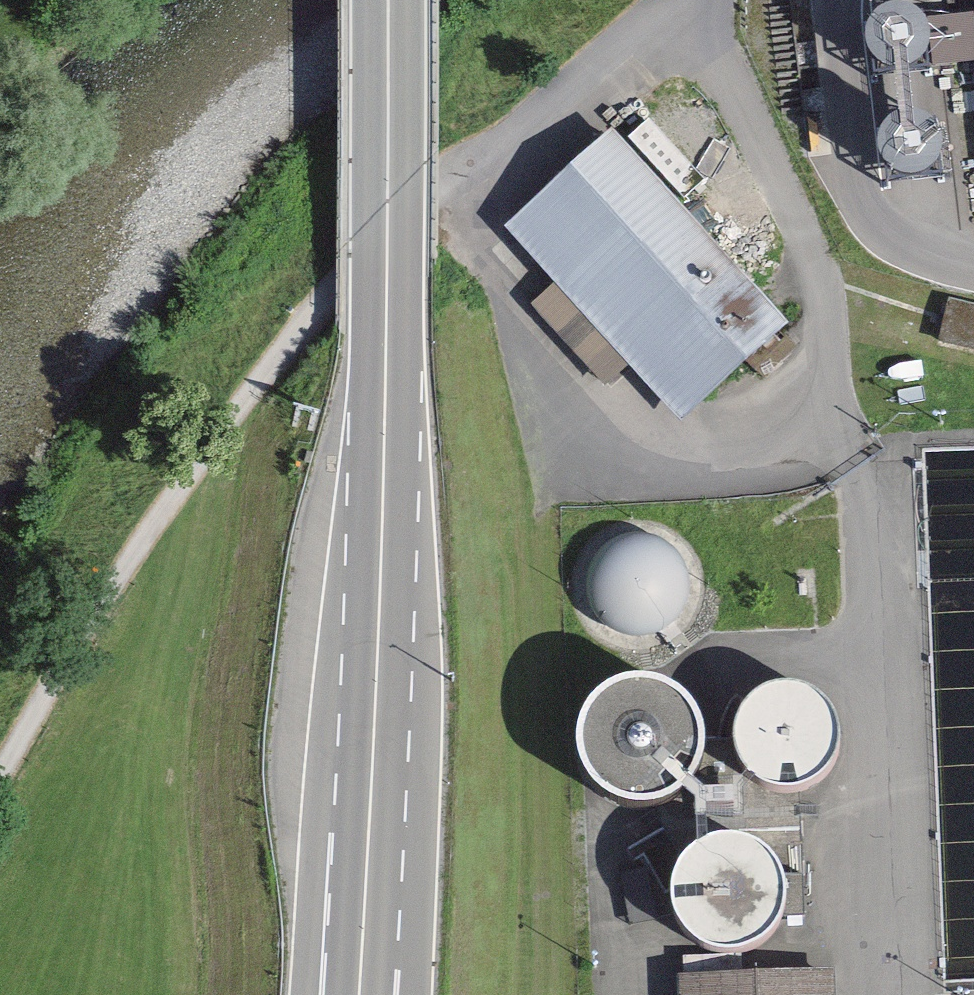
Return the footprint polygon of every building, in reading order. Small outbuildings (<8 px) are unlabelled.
[(927,24),(937,73),(973,66),(973,17),(927,24)] [(929,72),(933,61),(932,50),(928,40),(920,32),(911,27),(900,25),(889,28),(880,33),(873,40),(869,50),(868,60),(871,70),(876,78),(884,85),(893,89),(904,90),(910,88),(923,80),(929,72)] [(623,129),(514,226),(575,294),(539,326),(619,416),(654,384),(704,441),(815,343),(623,129)] [(938,182),(944,173),(946,163),(944,153),(940,143),(933,136),(923,131),(913,130),(903,132),(894,137),(886,145),(882,155),(882,166),(885,176),(892,185),(900,191),(911,193),(921,193),(931,189),(938,182)] [(948,300),(941,344),(973,349),(973,305),(948,300)] [(700,614),(706,594),(704,572),(696,552),(682,535),(664,523),(643,519),(621,520),(601,529),(585,544),(573,564),(570,587),(574,610),(585,630),(603,645),(624,653),(647,654),(669,647),(688,633),(700,614)] [(708,796),(716,773),(717,749),(709,726),(695,706),(676,692),(652,684),(628,684),(605,692),(586,707),(571,728),(564,754),(567,780),(578,803),(596,822),(620,833),(646,836),(672,830),(693,815),(708,796)] [(842,770),(846,750),(844,729),(834,711),(819,697),(800,689),(779,688),(759,694),(743,707),(732,722),(727,740),(728,759),(735,776),(747,791),(762,801),(780,806),(799,805),(816,799),(831,787),(842,770)] [(788,930),(792,908),(788,887),(777,867),(760,853),(740,845),(717,845),(696,852),(679,865),(668,882),(663,902),(664,923),(672,942),(685,957),(702,968),(722,973),(743,971),(762,963),(777,949),(788,930)] [(685,981),(686,994),(855,994),(853,969),(685,981)]
